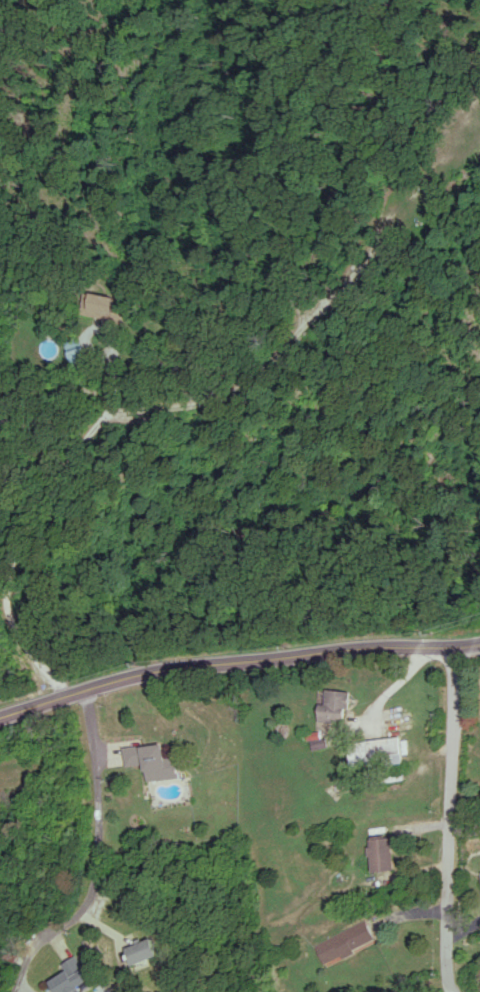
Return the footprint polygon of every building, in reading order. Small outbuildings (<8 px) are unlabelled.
[(115,311),(118,297),(87,291),(83,315),(120,322),(122,312),(115,311)] [(64,340),(69,361),(85,357),(80,337),(64,340)] [(320,703),(319,721),(348,723),(350,690),(327,689),(326,703),(320,703)] [(404,762),(402,737),(350,741),(352,766),(404,762)] [(146,781),(179,777),(177,756),(165,757),(164,742),(123,748),(125,766),(144,764),(146,781)] [(396,869),(392,836),(369,839),(373,872),(396,869)] [(376,940),(366,919),(316,944),(326,964),(376,940)] [(158,957),(153,938),(126,946),(131,964),(158,957)] [(51,981),(54,986),(45,991),(84,991),(80,986),(91,979),(76,955),(62,964),(66,972),(51,981)]
